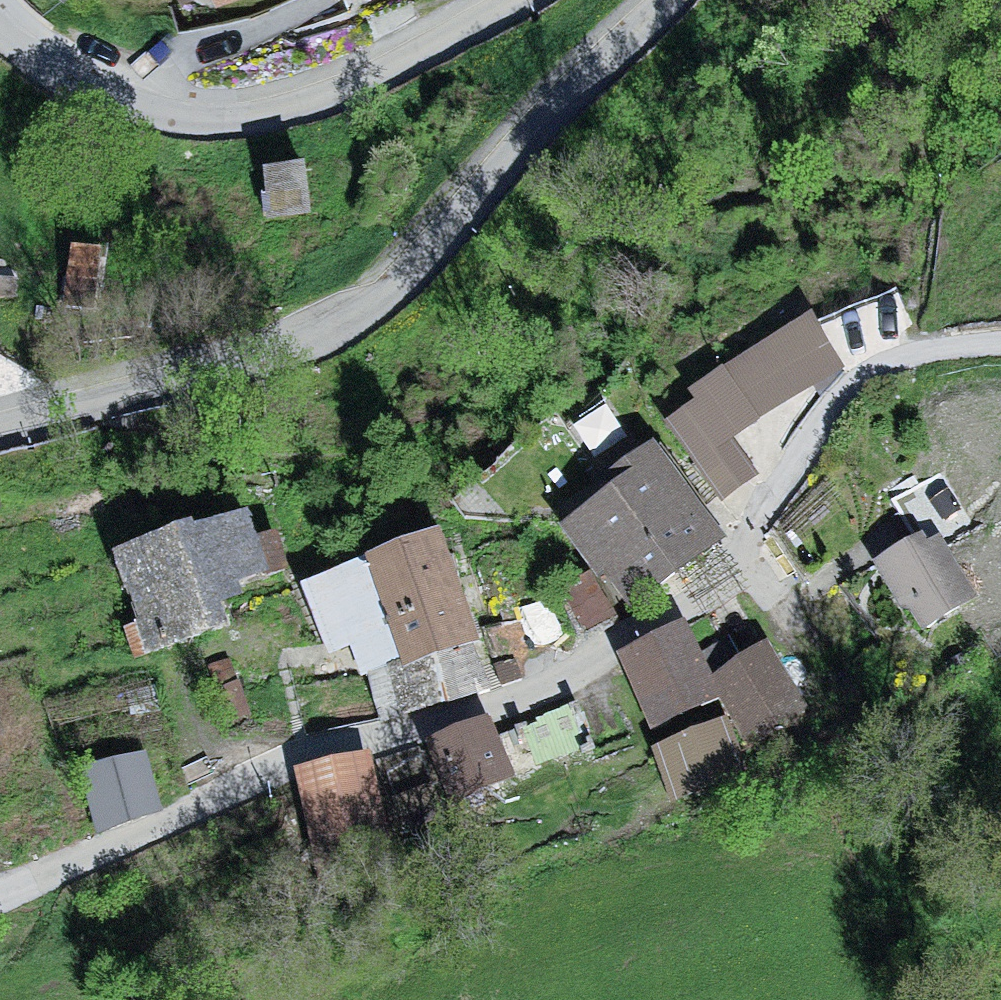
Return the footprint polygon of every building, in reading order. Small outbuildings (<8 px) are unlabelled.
[(222,12),(250,0),(217,0),(222,12)] [(306,175),(267,179),(272,225),(311,221),(306,175)] [(106,263),(74,258),(64,327),(96,332),(106,263)] [(0,287),(0,362),(9,363),(16,288),(0,287)] [(817,330),(734,386),(765,432),(848,376),(817,330)] [(736,393),(668,442),(726,520),(765,492),(741,459),(769,439),(736,393)] [(663,460),(567,534),(632,618),(728,544),(663,460)] [(238,521),(175,546),(201,614),(265,589),(238,521)] [(173,546),(108,569),(140,662),(205,640),(173,546)] [(441,546),(368,572),(403,672),(476,646),(441,546)] [(938,548),(882,581),(919,644),(975,611),(938,548)] [(367,573),(309,593),(333,658),(350,652),(363,686),(402,672),(367,573)] [(691,646),(626,673),(657,746),(721,719),(691,646)] [(474,648),(371,685),(386,728),(490,691),(474,648)] [(772,666),(717,695),(748,753),(803,725),(772,666)] [(500,742),(436,763),(453,818),(518,797),(500,742)] [(720,744),(652,766),(670,819),(738,797),(720,744)] [(146,765),(87,783),(103,834),(162,816),(146,765)] [(373,775),(301,786),(315,873),(387,862),(373,775)]
